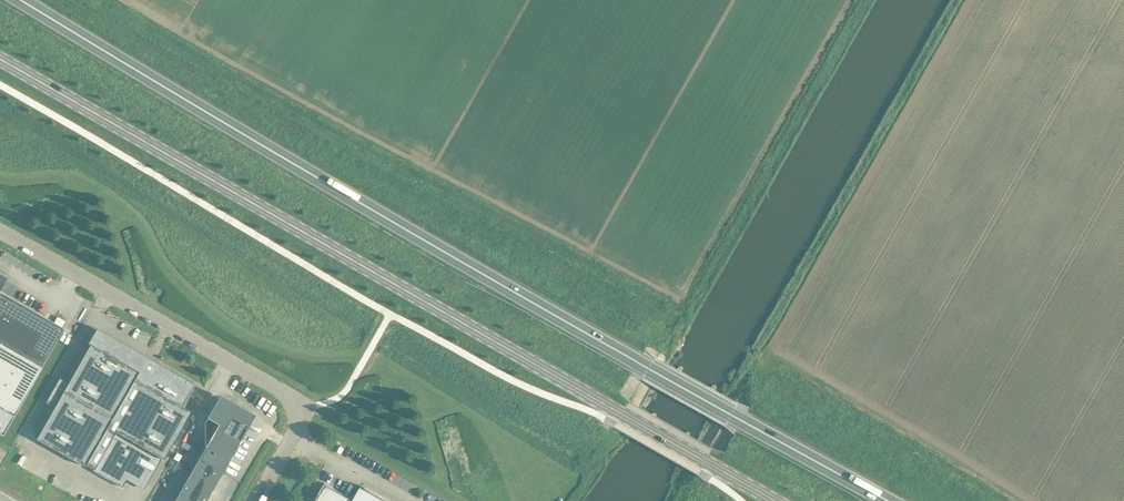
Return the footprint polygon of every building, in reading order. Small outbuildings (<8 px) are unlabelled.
[(41,367),(63,328),(0,292),(0,344),(41,367)] [(87,342),(89,343),(35,438),(84,466),(86,464),(93,468),(92,470),(93,471),(102,455),(131,471),(144,448),(163,459),(191,410),(181,405),(194,383),(163,366),(96,328),(87,342)] [(41,367),(0,344),(0,433),(2,435),(41,367)] [(252,417),(217,397),(206,417),(218,423),(173,500),(204,500),(252,417)] [(347,451),(344,450),(346,445),(333,439),(328,447),(337,451),(337,453),(344,457),(347,451)] [(360,485),(352,499),(324,483),(313,500),(387,500),(360,485)] [(0,491),(0,500),(17,500),(0,491)]
